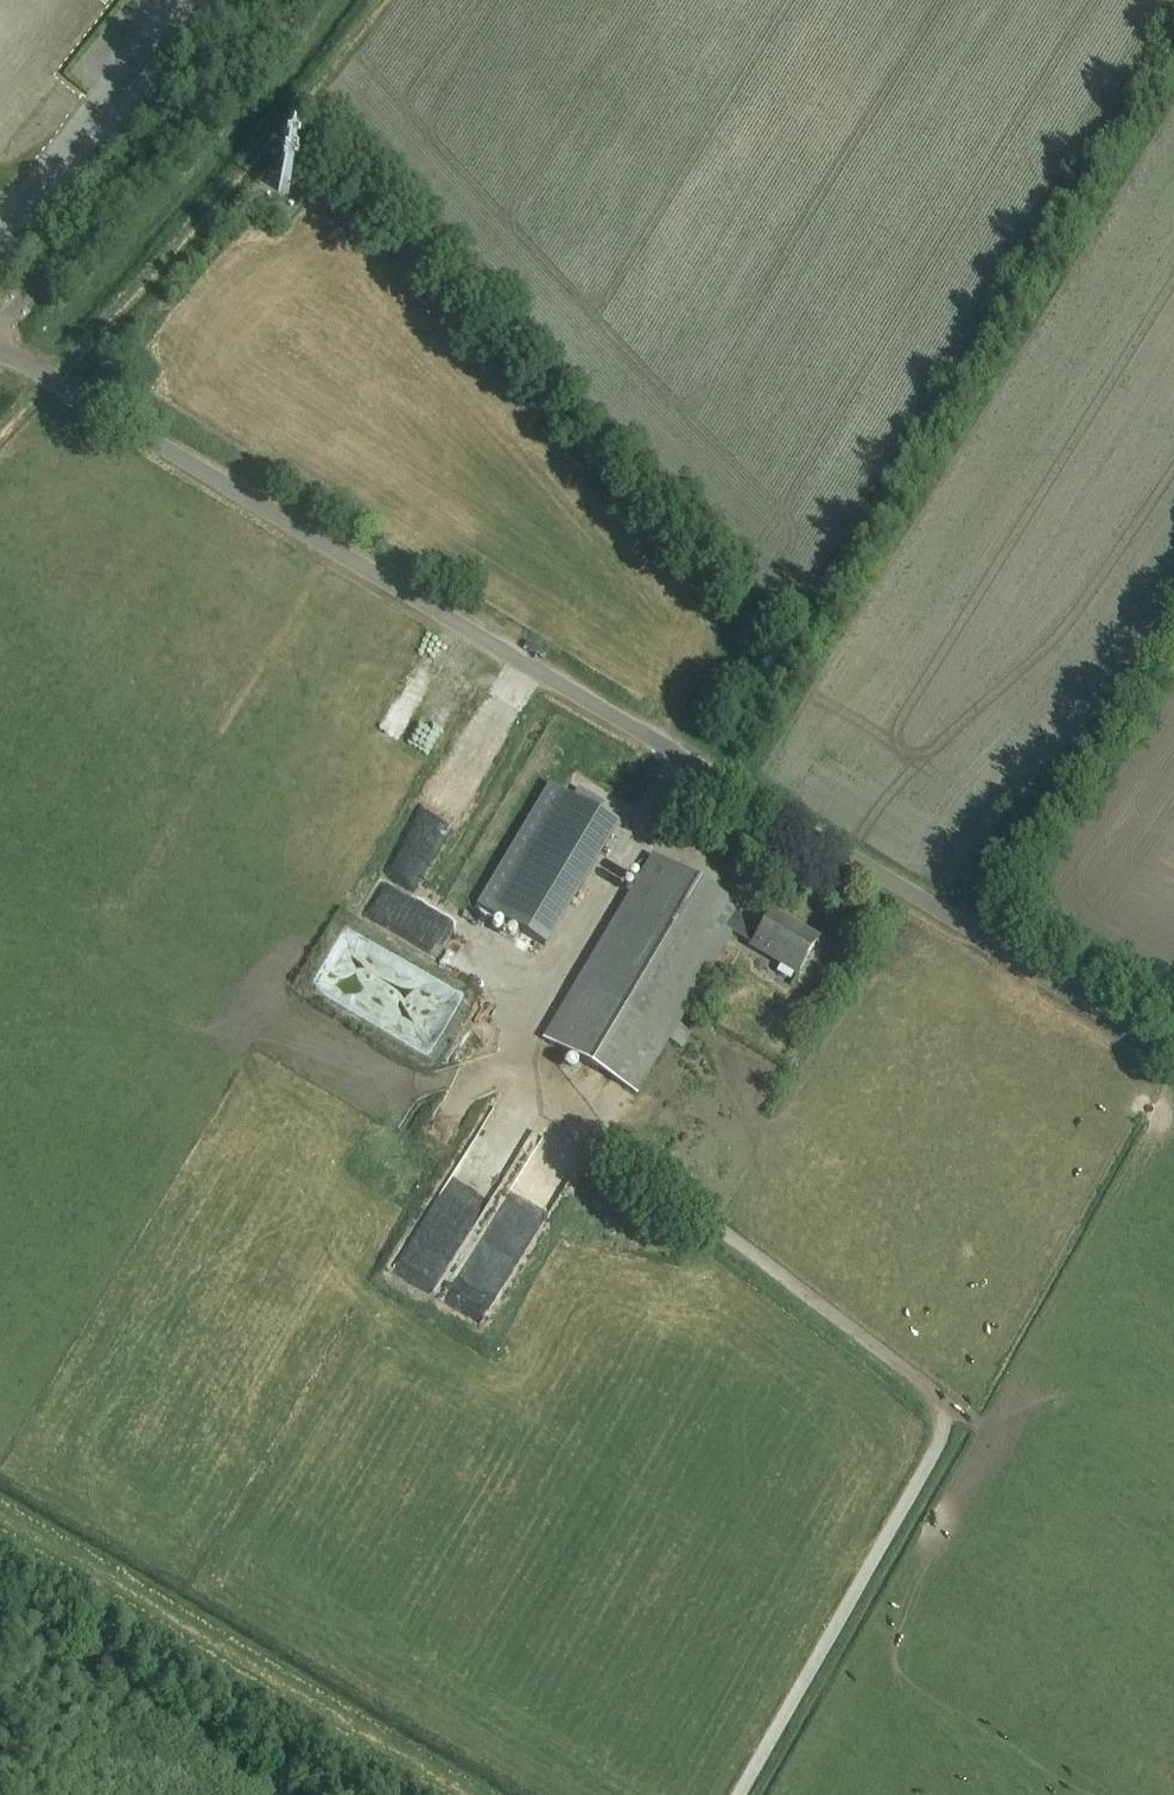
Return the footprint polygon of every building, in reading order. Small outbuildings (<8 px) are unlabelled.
[(542,948),(615,825),(549,785),(476,908),(542,948)] [(650,858),(563,1005),(541,1041),(633,1096),(666,1042),(678,1049),(687,1032),(675,1025),(730,933),(751,945),(750,947),(796,974),(816,939),(771,913),(765,923),(739,907),(738,910),(650,858)] [(487,1321),(533,1232),(508,1219),(483,1268),(464,1258),(443,1298),(487,1321)] [(394,1275),(435,1290),(446,1260),(404,1245),(394,1275)]
